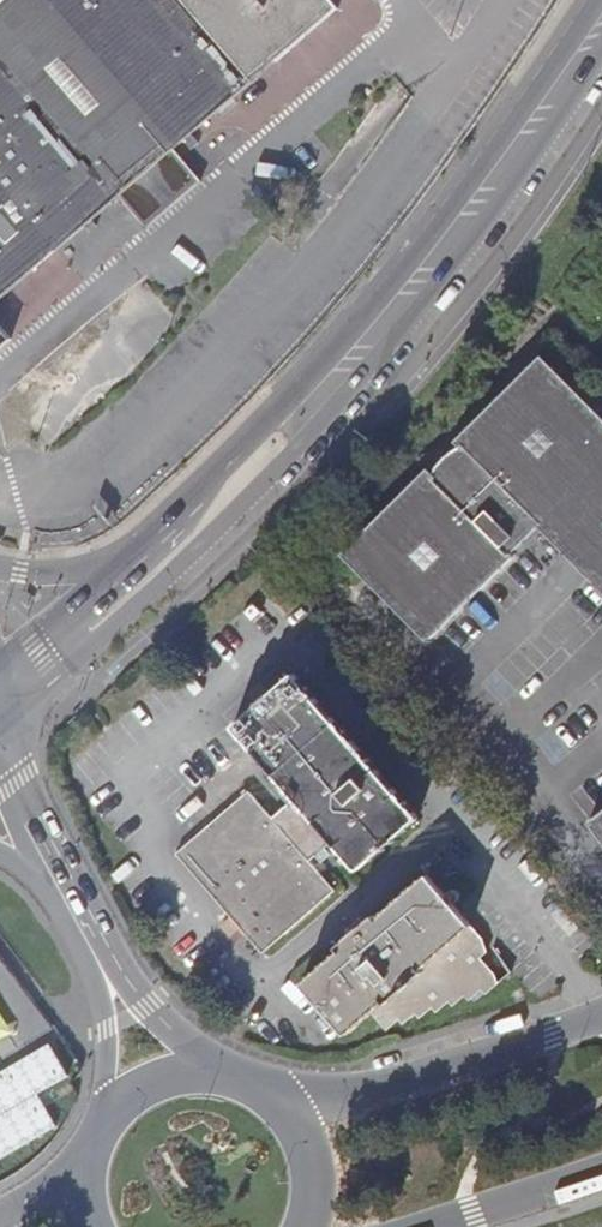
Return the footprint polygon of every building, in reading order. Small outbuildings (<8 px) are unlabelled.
[(122,197),(147,226),(202,178),(177,150),(340,9),(332,0),(0,0),(0,301),(122,197)] [(15,337),(0,320),(0,350),(15,337)] [(426,639),(428,640),(431,639),(462,608),(459,604),(476,587),(480,591),(516,557),(512,552),(520,546),(538,528),(578,567),(601,591),(601,415),(571,384),(548,361),(543,357),(344,556),(426,639)] [(297,677),(235,730),(246,743),(293,798),(283,807),(274,814),(271,817),(251,794),(218,822),(178,857),(264,957),(337,894),(311,863),(316,859),(330,847),(333,845),(358,874),(421,821),(297,677)] [(590,824),(601,840),(601,815),(590,824)] [(341,955),(303,988),(340,1031),(346,1039),(373,1015),(388,1033),(400,1024),(404,1028),(417,1016),(422,1022),(433,1012),(437,1017),(450,1005),(454,1010),(466,1000),(470,1005),(484,993),(488,998),(502,986),(498,978),(485,962),(493,956),(486,943),(473,928),(429,878),(379,923),(375,918),(357,934),(338,950),(341,955)]
